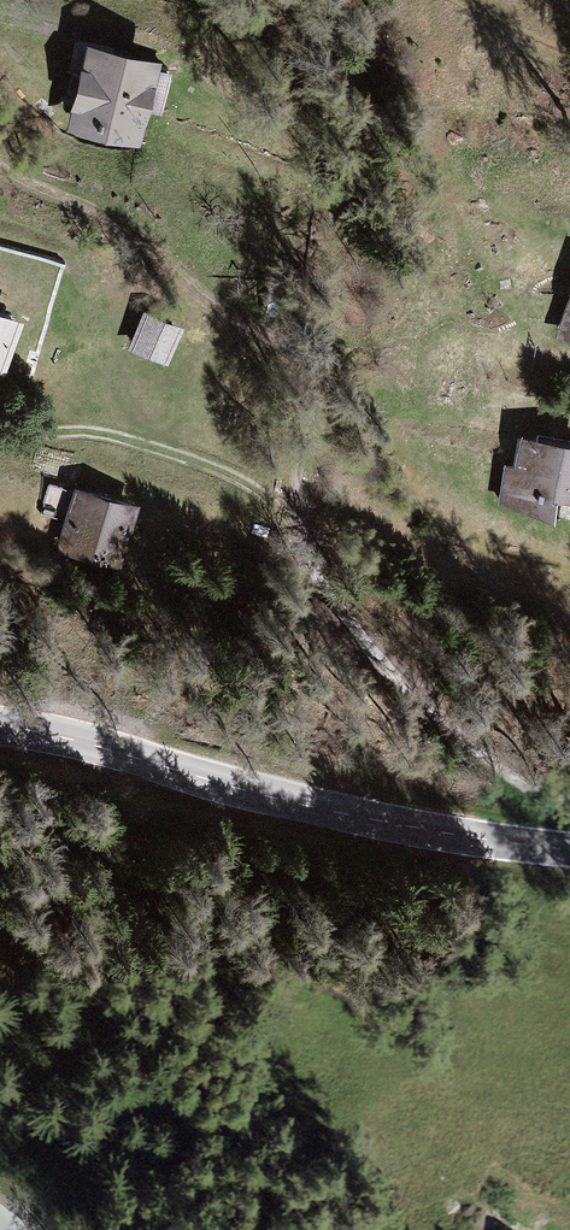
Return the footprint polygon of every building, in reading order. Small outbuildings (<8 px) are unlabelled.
[(157,59),(80,42),(60,128),(137,146),(157,59)] [(553,344),(569,350),(569,299),(553,344)] [(184,330),(139,313),(125,351),(170,367),(184,330)] [(0,315),(0,368),(16,320),(0,315)] [(515,439),(504,513),(569,523),(569,447),(515,439)] [(135,513),(71,492),(50,555),(115,576),(135,513)]
